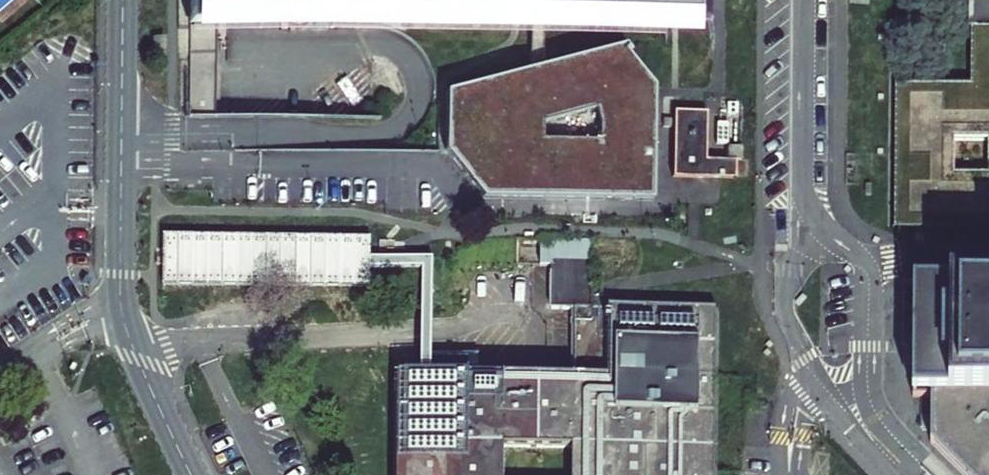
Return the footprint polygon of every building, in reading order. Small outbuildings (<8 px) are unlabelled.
[(183,35),(407,37),(530,38),(542,38),(690,39),(691,0),(183,0),(183,35)] [(973,1),(972,86),(901,87),(902,226),(988,227),(988,1),(973,1)] [(542,38),(530,38),(532,68),(445,92),(445,150),(482,198),(654,199),(655,85),(621,47),(544,66),(542,38)] [(702,111),(673,111),(672,177),(725,177),(734,177),(734,160),(741,160),(741,147),(729,147),(729,160),(702,160),(702,111)] [(591,243),(539,242),(539,266),(551,267),(550,307),(590,308),(591,243)] [(910,287),(912,397),(930,396),(931,444),(960,474),(988,474),(988,288),(910,287)] [(718,309),(576,309),(576,377),(433,376),(420,376),(397,375),(396,474),(500,474),(501,457),(568,457),(567,474),(715,474),(718,309)]
